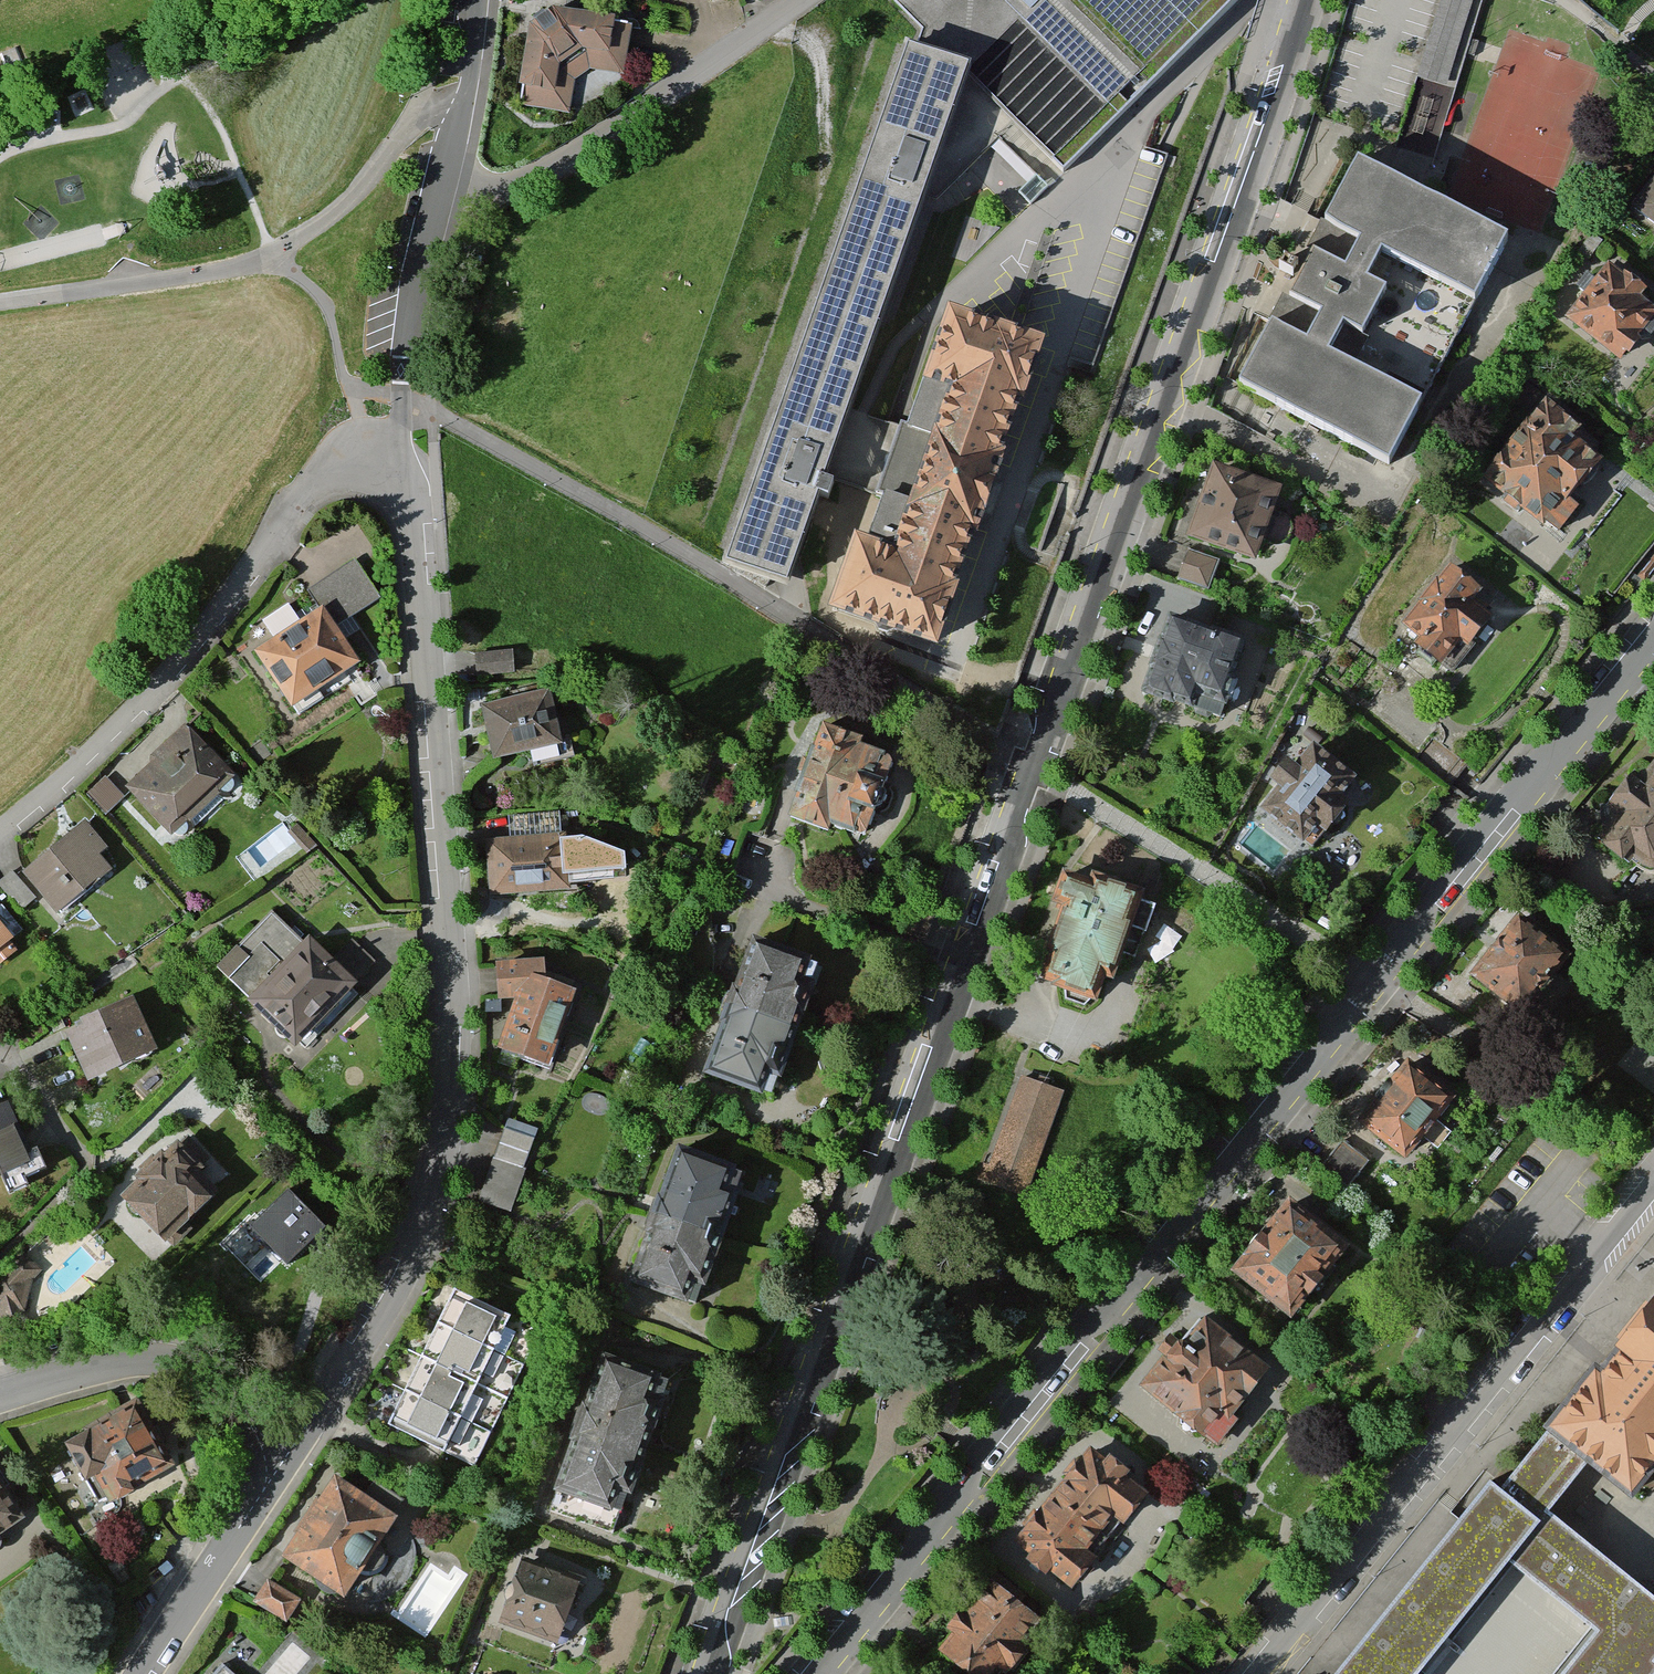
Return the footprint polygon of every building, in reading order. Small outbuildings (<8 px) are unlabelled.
[(892,2),(1065,178),(1247,0),(895,0),(892,2)] [(1480,0),(1442,0),(1398,152),(1432,162),(1480,0)] [(529,1),(519,98),(574,103),(578,68),(626,73),(633,12),(529,1)] [(829,491),(886,511),(909,444),(846,422),(967,79),(904,57),(727,565),(795,588),(829,491)] [(1510,238),(1359,159),(1319,235),(1280,310),(1240,386),(1392,465),(1510,238)] [(1037,193),(1059,174),(1050,163),(1028,182),(1037,193)] [(1637,201),(1653,214),(1653,179),(1637,201)] [(1611,256),(1565,310),(1617,354),(1653,310),(1653,292),(1611,256)] [(448,299),(445,310),(460,315),(464,303),(448,299)] [(1044,344),(952,312),(942,309),(920,376),(931,380),(909,444),(886,511),(875,542),(856,536),(829,617),(938,654),(1044,344)] [(1615,450),(1544,394),(1487,465),(1558,522),(1615,450)] [(1284,477),(1210,455),(1187,529),(1261,552),(1284,477)] [(1447,556),(1393,624),(1443,663),(1496,594),(1447,556)] [(322,592),(339,615),(375,590),(352,558),(309,588),(315,597),(322,592)] [(325,600),(255,643),(295,708),(365,665),(325,600)] [(1244,623),(1167,602),(1144,686),(1221,707),(1244,623)] [(513,655),(475,656),(476,678),(513,676),(513,655)] [(549,685),(485,701),(499,756),(563,740),(549,685)] [(238,775),(190,719),(122,777),(169,833),(238,775)] [(821,725),(788,823),(864,848),(897,751),(821,725)] [(1279,779),(1262,798),(1304,836),(1363,769),(1321,731),(1301,754),(1287,742),(1265,767),(1279,779)] [(1608,835),(1653,873),(1653,871),(1653,765),(1647,774),(1635,764),(1610,793),(1630,809),(1608,835)] [(105,775),(90,791),(110,810),(125,794),(105,775)] [(86,816),(25,869),(62,911),(123,858),(86,816)] [(565,830),(488,833),(491,891),(568,888),(565,830)] [(1088,877),(1063,867),(1056,887),(1069,892),(1051,938),(1060,941),(1049,969),(1065,975),(1057,996),(1088,1008),(1103,971),(1113,975),(1123,951),(1134,955),(1154,905),(1136,898),(1142,883),(1093,864),(1088,877)] [(1527,906),(1478,960),(1525,1001),(1573,946),(1527,906)] [(17,938),(0,915),(0,951),(17,938)] [(751,927),(729,991),(786,1010),(808,946),(751,927)] [(297,1037),(374,960),(353,939),(336,956),(310,931),(250,991),(297,1037)] [(528,964),(502,1039),(554,1057),(581,982),(528,964)] [(139,989),(65,1022),(86,1071),(161,1039),(139,989)] [(786,1010),(729,991),(707,1055),(764,1074),(786,1010)] [(1419,1051),(1359,1116),(1403,1155),(1462,1090),(1419,1051)] [(1065,1086),(1024,1070),(984,1176),(1025,1191),(1065,1086)] [(0,1104),(0,1166),(34,1150),(10,1099),(0,1104)] [(480,1204),(512,1215),(541,1129),(509,1118),(480,1204)] [(679,1141),(658,1205),(714,1224),(736,1160),(679,1141)] [(219,1183),(172,1144),(127,1198),(174,1236),(219,1183)] [(323,1227),(288,1191),(253,1226),(287,1261),(323,1227)] [(1298,1193),(1235,1263),(1287,1310),(1350,1240),(1298,1193)] [(714,1224),(658,1205),(636,1269),(693,1288),(714,1224)] [(450,1284),(439,1306),(434,1317),(528,1361),(543,1328),(472,1294),(450,1284)] [(1653,1479),(1653,1299),(1544,1438),(1591,1476),(1632,1507),(1653,1479)] [(1213,1300),(1143,1378),(1206,1434),(1276,1355),(1213,1300)] [(434,1317),(418,1351),(511,1395),(528,1361),(434,1317)] [(602,1344),(553,1505),(620,1525),(669,1365),(602,1344)] [(418,1351),(402,1384),(495,1428),(511,1395),(418,1351)] [(388,1413),(409,1423),(481,1458),(495,1428),(402,1384),(397,1394),(388,1413)] [(141,1399),(74,1439),(111,1499),(177,1459),(141,1399)] [(1150,1482),(1095,1436),(1055,1485),(1110,1530),(1150,1482)] [(1653,1670),(1653,1612),(1566,1541),(1549,1528),(1591,1476),(1544,1438),(1492,1503),(1484,1496),(1341,1673),(1416,1673),(1511,1555),(1538,1576),(1598,1624),(1557,1673),(1651,1673),(1653,1670)] [(35,1509),(0,1457),(0,1533),(35,1509)] [(394,1506),(332,1464),(281,1541),(344,1582),(394,1506)] [(1632,1507),(1591,1476),(1549,1528),(1566,1541),(1653,1612),(1653,1479),(1632,1507)] [(1110,1530),(1055,1485),(1014,1533),(1069,1579),(1110,1530)] [(581,1575),(518,1555),(499,1617),(562,1637),(581,1575)] [(932,1637),(975,1673),(993,1673),(1049,1611),(996,1564),(932,1637)] [(268,1580),(253,1606),(288,1626),(303,1600),(268,1580)]
